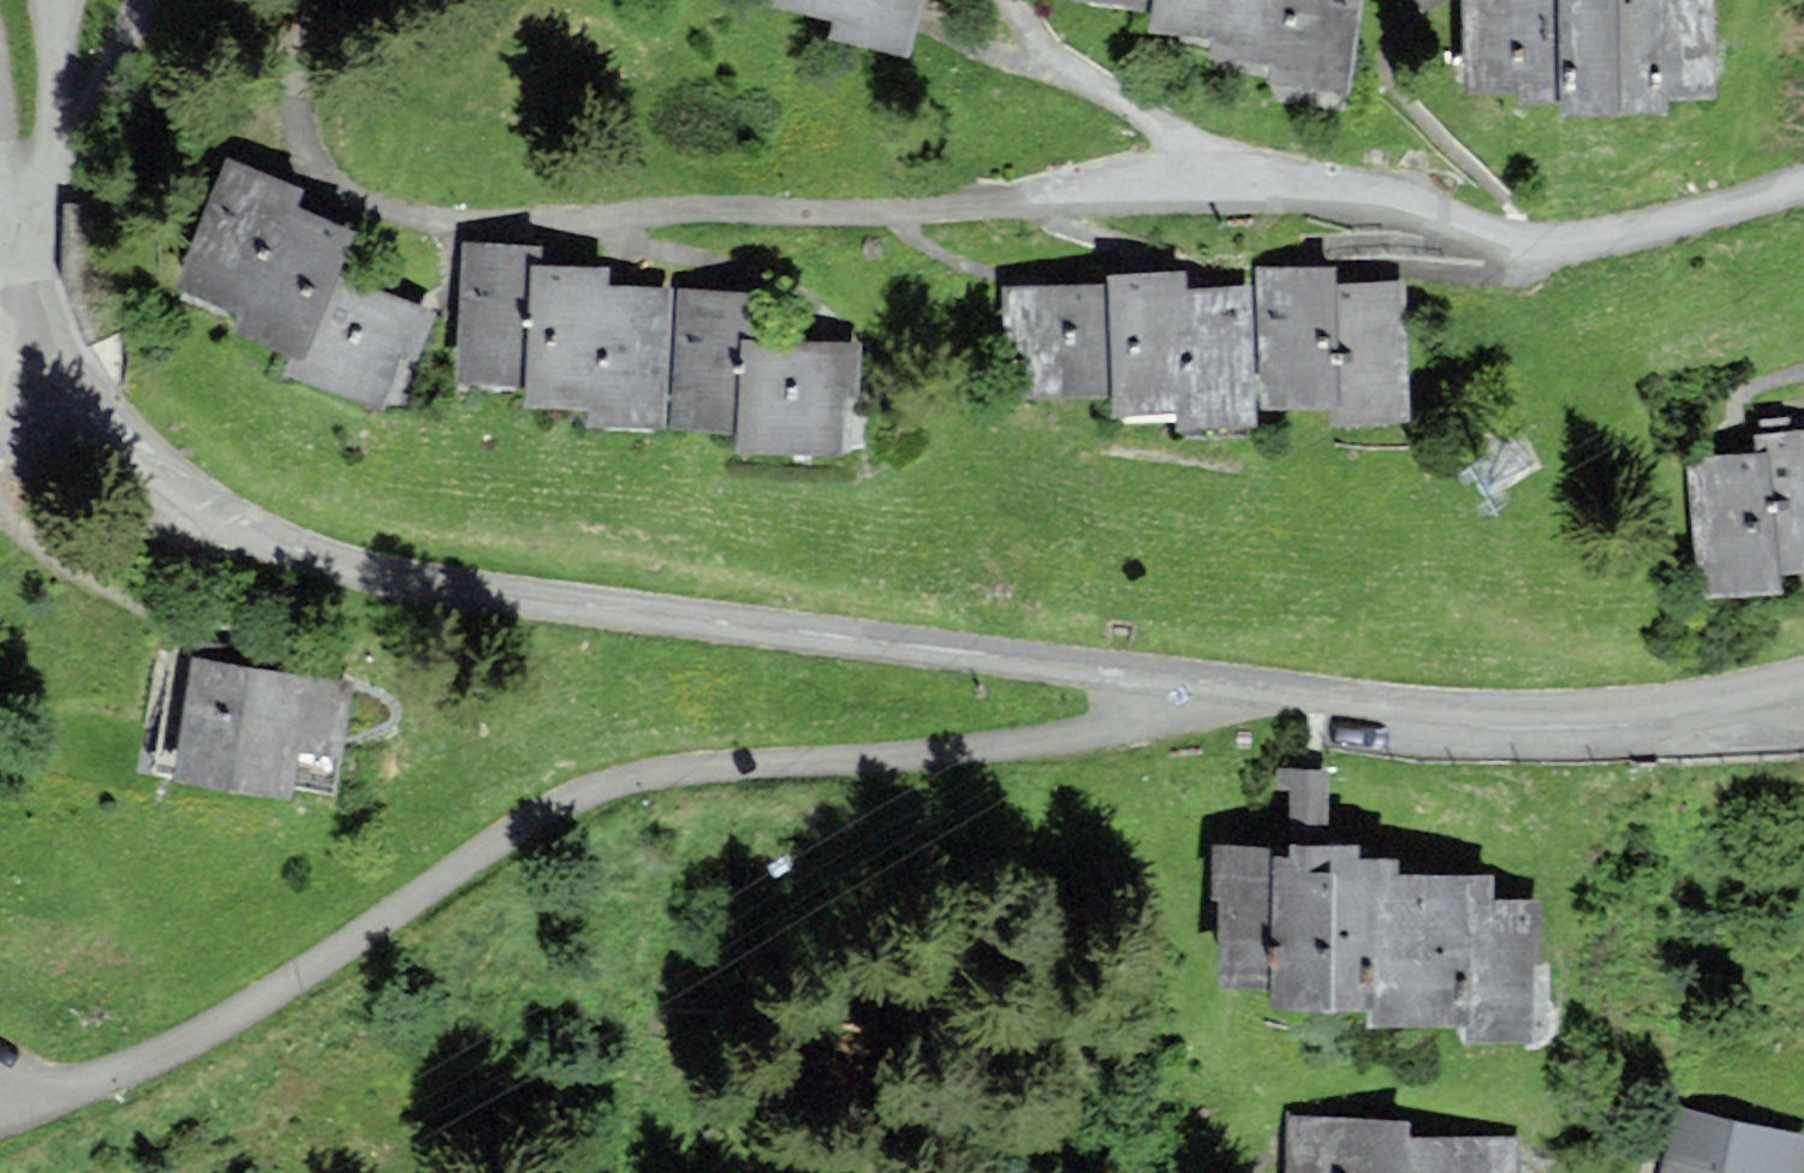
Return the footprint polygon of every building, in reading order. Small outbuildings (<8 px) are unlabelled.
[(845,15),(840,30),(904,48),(917,0),(791,0),(845,15)] [(1354,0),(1159,0),(1163,1),(1160,21),(1224,30),(1222,49),(1283,57),(1281,73),(1342,82),(1354,0)] [(1710,0),(1471,0),(1473,83),(1525,82),(1526,94),(1568,93),(1569,108),(1658,106),(1657,90),(1712,89),(1710,0)] [(295,194),(232,169),(187,280),(256,307),(250,324),(304,346),(296,366),(375,397),(396,344),(413,351),(427,316),(329,277),(346,236),(287,212),(295,194)] [(531,251),(473,249),(469,373),(534,376),(533,397),(592,399),(591,413),(658,415),(662,295),(600,293),(601,274),(530,271),(531,251)] [(1403,414),(1399,290),(1329,293),(1328,273),(1265,275),(1261,275),(1266,399),(1332,396),(1333,416),(1403,414)] [(1248,422),(1242,291),(1178,294),(1177,275),(1115,278),(1115,287),(1014,293),(1019,391),(1119,386),(1120,406),(1185,403),(1187,426),(1248,422)] [(855,390),(856,348),(760,346),(762,297),(689,295),(685,419),(751,421),(750,442),(838,445),(840,390),(855,390)] [(1763,440),(1765,458),(1699,465),(1712,590),(1776,583),(1774,566),(1803,563),(1803,436),(1763,440)] [(342,684),(200,665),(186,771),(287,785),(290,766),(330,771),(342,684)] [(1478,1031),(1522,1030),(1521,951),(1532,950),(1531,909),(1481,909),(1481,881),(1389,882),(1388,866),(1349,866),(1349,851),(1320,852),(1319,774),(1292,775),(1293,853),(1226,853),(1228,977),(1285,976),(1285,994),(1382,993),(1383,1013),(1478,1012),(1478,1031)] [(1673,1109),(1658,1172),(1796,1172),(1803,1139),(1673,1109)] [(1296,1172),(1404,1172),(1404,1147),(1404,1123),(1296,1123),(1296,1172)] [(1508,1147),(1404,1147),(1404,1172),(1508,1172),(1508,1147)]
